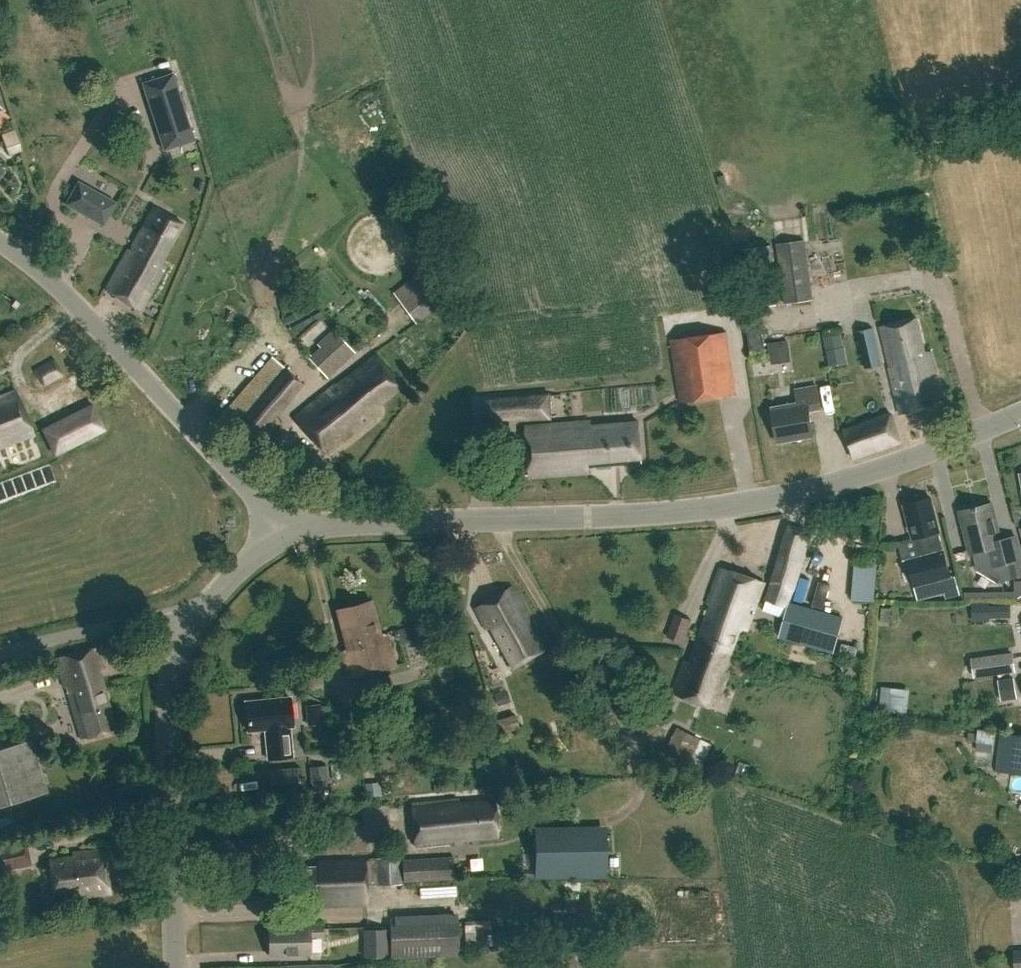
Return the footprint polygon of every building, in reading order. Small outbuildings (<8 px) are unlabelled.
[(173,73),(142,83),(163,150),(194,140),(173,73)] [(13,126),(0,131),(9,155),(22,151),(13,126)] [(115,202),(78,181),(65,204),(103,225),(115,202)] [(182,228),(156,213),(132,253),(130,252),(107,292),(142,312),(167,268),(161,264),(182,228)] [(813,300),(804,239),(775,243),(783,304),(813,300)] [(446,300),(425,271),(393,294),(414,323),(446,300)] [(921,352),(914,320),(880,328),(889,368),(887,369),(898,416),(941,405),(930,357),(921,352)] [(765,355),(760,326),(747,328),(751,357),(765,355)] [(881,364),(873,327),(856,331),(865,368),(881,364)] [(350,345),(334,328),(306,355),(322,372),(350,345)] [(734,395),(726,332),(671,339),(679,402),(734,395)] [(776,364),(794,360),(789,339),(771,343),(776,364)] [(303,383),(271,355),(218,416),(251,444),(303,383)] [(403,388),(378,357),(339,388),(337,386),(297,419),(329,458),(375,420),(371,415),(403,388)] [(60,376),(51,360),(34,370),(43,386),(60,376)] [(819,414),(815,391),(792,395),(794,408),(772,411),(778,447),(814,442),(809,415),(819,414)] [(552,419),(550,392),(483,397),(486,424),(552,419)] [(16,393),(0,399),(0,449),(33,436),(16,393)] [(102,430),(90,405),(41,430),(54,454),(102,430)] [(901,443),(890,413),(842,429),(853,460),(901,443)] [(635,424),(634,417),(626,418),(627,426),(592,429),(592,423),(526,429),(531,479),(588,474),(587,469),(643,464),(639,424),(635,424)] [(939,534),(931,500),(905,506),(913,540),(915,538),(920,560),(908,563),(914,587),(947,578),(936,534),(939,534)] [(998,582),(1020,577),(1020,554),(1017,538),(1003,541),(993,504),(960,513),(970,552),(989,548),(995,567),(998,582)] [(788,523),(781,545),(765,600),(787,606),(792,590),(805,594),(817,556),(806,553),(812,531),(788,523)] [(877,563),(854,561),(850,599),(874,601),(877,563)] [(722,569),(696,640),(706,643),(707,639),(719,643),(717,650),(730,655),(740,629),(748,632),(766,586),(722,569)] [(526,611),(512,586),(474,608),(486,629),(490,627),(512,665),(542,647),(522,613),(526,611)] [(842,616),(789,601),(778,638),(832,653),(842,616)] [(826,601),(825,611),(843,612),(843,602),(826,601)] [(379,634),(371,602),(336,611),(346,649),(341,650),(347,677),(396,665),(388,632),(379,634)] [(692,621),(674,614),(665,636),(683,643),(692,621)] [(706,643),(696,640),(689,658),(687,657),(673,694),(715,709),(728,674),(724,672),(730,655),(717,650),(719,643),(707,639),(706,643)] [(422,647),(411,650),(418,673),(428,670),(422,647)] [(105,671),(99,650),(57,661),(78,741),(114,732),(99,673),(105,671)] [(1014,671),(1011,652),(971,658),(972,668),(964,669),(966,678),(1014,671)] [(910,711),(910,688),(894,688),(894,711),(910,711)] [(291,757),(286,697),(244,701),(247,732),(264,732),(267,759),(291,757)] [(976,726),(974,744),(997,746),(995,770),(1020,773),(1020,736),(1000,733),(1000,729),(976,726)] [(688,731),(682,742),(707,756),(713,746),(688,731)] [(31,739),(0,748),(0,806),(47,792),(31,739)] [(327,765),(310,766),(312,790),(329,789),(327,765)] [(302,791),(299,767),(267,770),(270,794),(302,791)] [(460,804),(459,798),(411,803),(415,847),(457,843),(457,840),(497,837),(494,801),(460,804)] [(606,878),(605,825),(534,826),(534,878),(606,878)] [(26,841),(0,846),(0,872),(31,866),(26,841)] [(109,896),(104,851),(72,855),(73,860),(50,863),(54,897),(82,894),(83,899),(109,896)] [(453,879),(451,856),(402,859),(404,882),(453,879)] [(402,884),(401,858),(318,863),(318,867),(291,869),(293,903),(317,901),(318,908),(367,905),(366,885),(402,884)] [(458,955),(456,921),(389,924),(390,958),(458,955)] [(493,923),(467,925),(468,936),(483,935),(485,965),(496,964),(493,923)] [(321,940),(320,928),(270,929),(271,959),(310,958),(309,940),(321,940)] [(386,956),(385,929),(362,929),(363,957),(386,956)] [(1012,950),(1014,967),(1020,967),(1020,950),(1012,950)]
